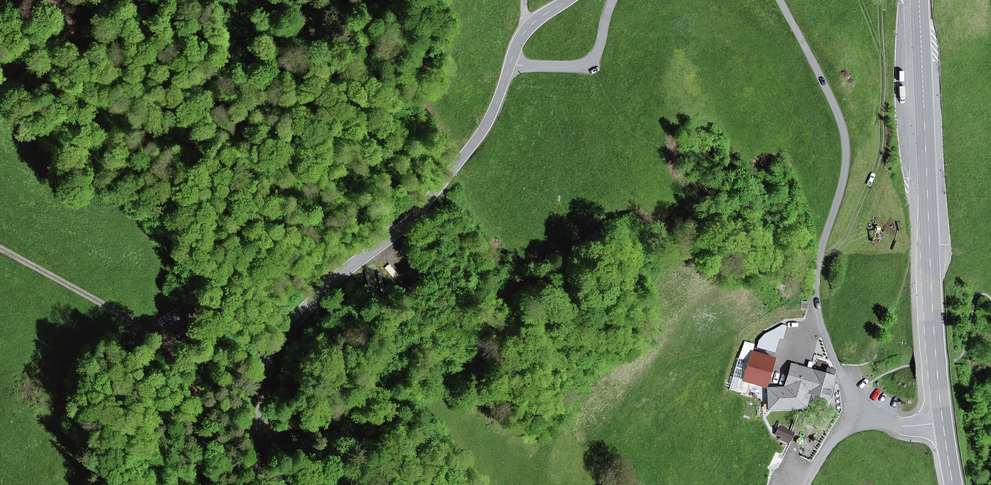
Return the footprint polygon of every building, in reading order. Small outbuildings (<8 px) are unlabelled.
[(752,352),(743,380),(764,386),(773,359),(752,352)] [(834,377),(832,376),(834,370),(826,368),(828,364),(817,361),(814,371),(809,369),(813,357),(805,355),(802,366),(798,377),(796,377),(793,387),(785,388),(767,388),(768,409),(802,408),(801,400),(805,399),(807,392),(828,399),(834,377)] [(796,377),(798,377),(802,366),(792,363),(785,388),(793,387),(796,377)] [(788,440),(792,433),(780,427),(776,434),(788,440)]
